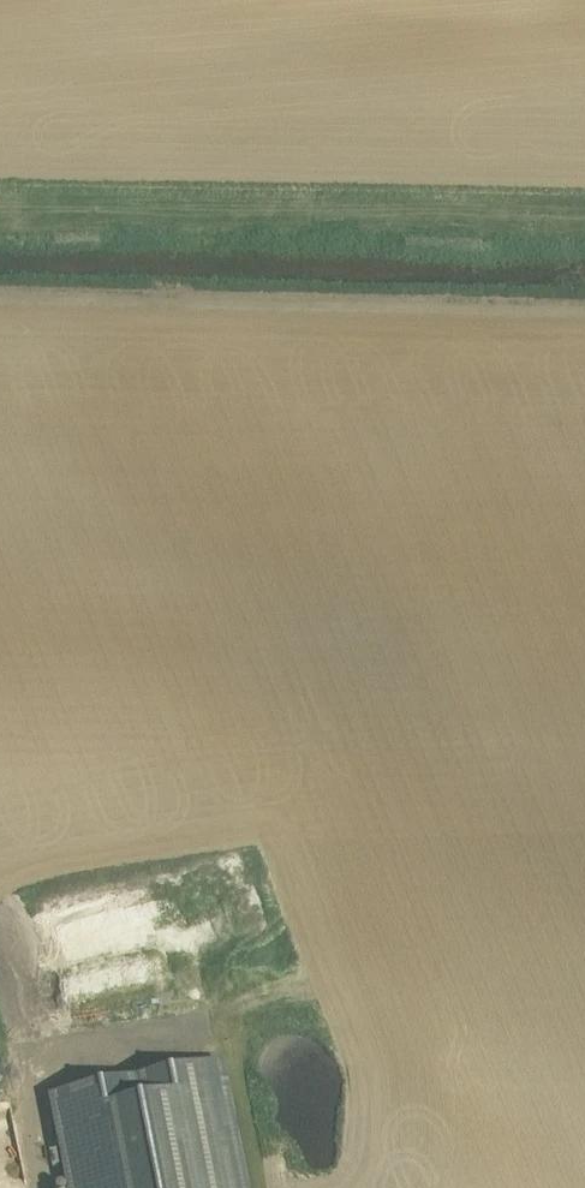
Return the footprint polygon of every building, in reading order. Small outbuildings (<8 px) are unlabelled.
[(55,1097),(73,1187),(246,1187),(221,1064),(55,1097)]
